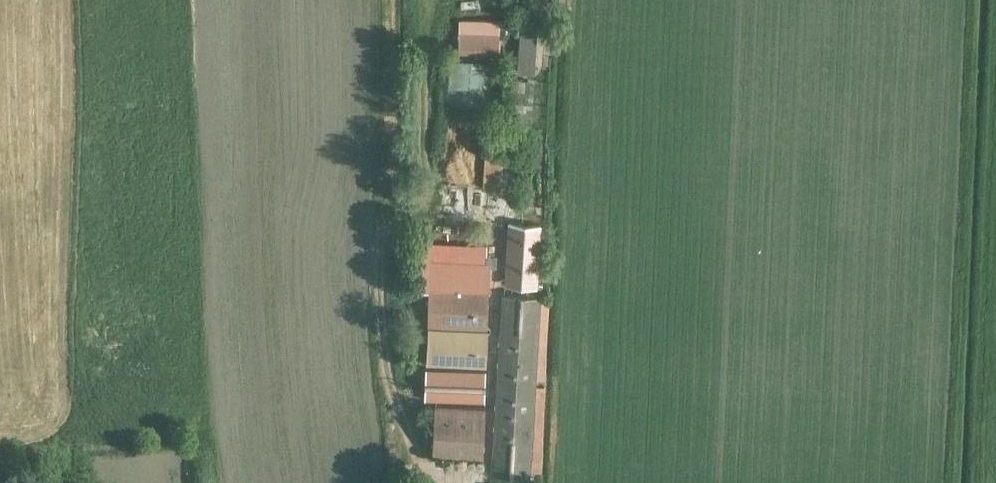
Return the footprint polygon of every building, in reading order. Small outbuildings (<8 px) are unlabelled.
[(459,55),(499,56),(500,20),(460,19),(459,55)] [(518,73),(535,74),(538,25),(521,23),(518,73)] [(514,128),(532,129),(535,79),(517,78),(514,128)] [(483,187),(501,188),(503,156),(485,155),(483,187)] [(505,284),(539,286),(542,223),(508,222),(505,284)] [(429,288),(430,260),(430,237),(415,237),(413,290),(429,290),(429,288)] [(429,288),(489,290),(490,263),(487,263),(488,245),(433,243),(432,260),(430,260),(429,288)] [(428,327),(487,329),(488,292),(429,289),(428,327)] [(491,474),(531,476),(542,296),(502,293),(491,474)] [(426,364),(487,367),(488,330),(428,328),(426,364)] [(487,371),(426,368),(424,399),(486,402),(487,371)] [(486,407),(436,404),(433,454),(483,457),(486,407)]
